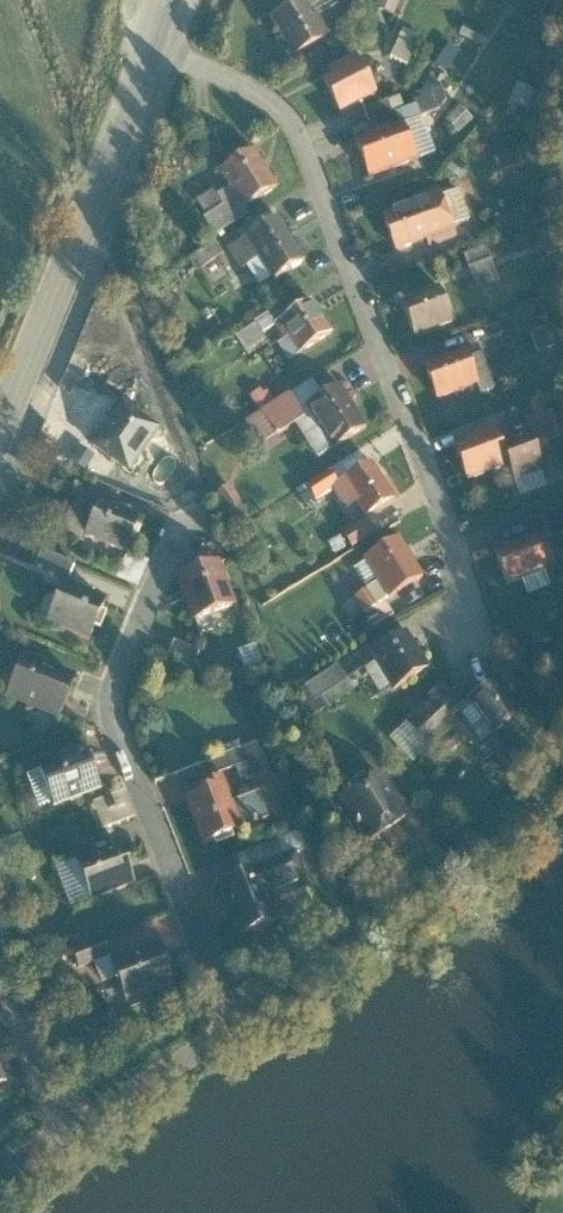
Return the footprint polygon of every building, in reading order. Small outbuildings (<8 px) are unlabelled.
[(270,17),(294,58),(328,39),(305,0),(300,0),(270,17)] [(378,5),(399,14),(405,0),(381,0),(378,5)] [(411,63),(420,38),(404,32),(395,57),(411,63)] [(320,80),(337,113),(374,93),(354,54),(325,69),(329,76),(320,80)] [(397,122),(401,121),(437,109),(446,99),(442,85),(430,75),(417,99),(412,101),(413,104),(393,111),(397,122)] [(387,99),(364,109),(368,120),(391,110),(387,99)] [(397,122),(355,138),(368,176),(415,159),(401,121),(397,122)] [(275,187),(254,149),(218,169),(228,187),(216,195),(222,204),(203,217),(213,236),(245,214),(241,207),(275,187)] [(413,203),(381,215),(393,250),(425,239),(428,247),(456,236),(437,186),(410,195),(413,203)] [(303,260),(277,218),(225,248),(238,267),(257,255),(272,279),(303,260)] [(188,260),(195,271),(220,254),(213,243),(188,260)] [(492,243),(467,252),(479,288),(505,279),(492,243)] [(438,287),(400,301),(413,335),(450,321),(438,287)] [(330,331),(311,302),(276,325),(284,338),(277,343),(288,360),(330,331)] [(464,351),(424,366),(438,401),(477,385),(464,351)] [(302,408),(319,397),(310,382),(289,394),(300,410),(302,408)] [(267,385),(253,394),(262,409),(277,399),(267,385)] [(364,426),(338,385),(319,397),(302,408),(329,448),(364,426)] [(127,474),(159,429),(119,402),(88,446),(127,474)] [(467,440),(453,445),(466,480),(507,465),(514,482),(543,472),(527,429),(498,439),(493,425),(465,434),(467,440)] [(392,497),(371,463),(341,482),(362,516),(392,497)] [(306,486),(314,500),(337,486),(328,472),(306,486)] [(228,512),(245,501),(234,483),(216,494),(228,512)] [(125,555),(139,521),(73,494),(57,536),(79,545),(82,538),(125,555)] [(346,529),(354,546),(382,533),(375,516),(346,529)] [(546,524),(550,536),(562,532),(562,519),(546,524)] [(532,536),(493,551),(506,585),(545,570),(532,536)] [(420,577),(398,539),(362,560),(384,597),(420,577)] [(72,564),(38,551),(33,565),(67,578),(72,564)] [(233,608),(216,563),(172,579),(188,624),(233,608)] [(105,603),(62,585),(45,623),(89,642),(105,603)] [(383,601),(363,614),(372,628),(391,615),(383,601)] [(429,668),(406,633),(371,655),(394,690),(429,668)] [(197,651),(172,641),(167,654),(192,664),(197,651)] [(74,677),(21,656),(4,697),(57,719),(74,677)] [(336,666),(303,687),(312,702),(345,680),(336,666)] [(465,700),(446,678),(429,693),(448,715),(465,700)] [(521,714),(497,681),(467,703),(491,735),(521,714)] [(256,744),(209,762),(215,776),(233,769),(239,784),(268,772),(256,744)] [(81,751),(34,769),(48,807),(96,788),(81,751)] [(408,818),(379,772),(336,799),(365,845),(408,818)] [(199,846),(266,821),(256,794),(228,804),(220,780),(197,789),(199,796),(183,803),(199,846)] [(230,861),(236,878),(293,856),(305,851),(297,834),(230,861)] [(119,848),(74,865),(88,902),(134,886),(119,848)] [(236,878),(214,886),(235,940),(279,923),(268,894),(303,880),(293,856),(236,878)] [(100,942),(71,954),(76,969),(106,957),(100,942)] [(173,987),(157,948),(109,967),(125,1006),(173,987)]
